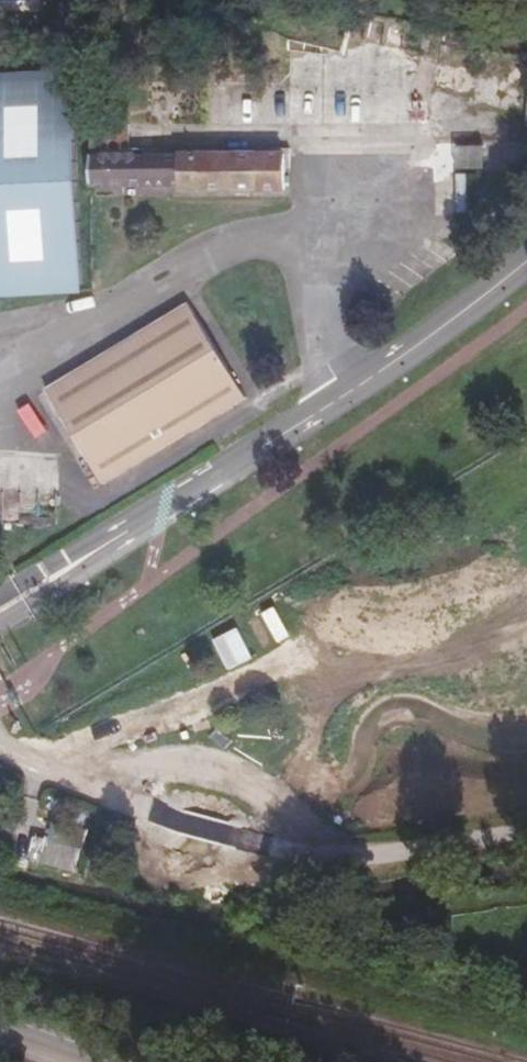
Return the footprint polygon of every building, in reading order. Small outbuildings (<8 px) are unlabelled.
[(421,32),(420,55),(433,56),(435,33),(421,32)] [(478,39),(443,32),(437,64),(471,71),(478,39)] [(0,69),(0,290),(73,286),(66,64),(0,69)] [(136,131),(95,130),(93,177),(152,178),(152,189),(182,189),(182,194),(290,193),(291,157),(136,157),(136,131)] [(152,178),(93,177),(93,188),(152,189),(152,178)] [(110,488),(250,401),(192,308),(51,396),(110,488)] [(18,496),(20,525),(55,523),(54,494),(18,496)] [(12,792),(0,789),(0,811),(4,812),(12,792)] [(82,876),(88,851),(41,838),(34,863),(82,876)]
